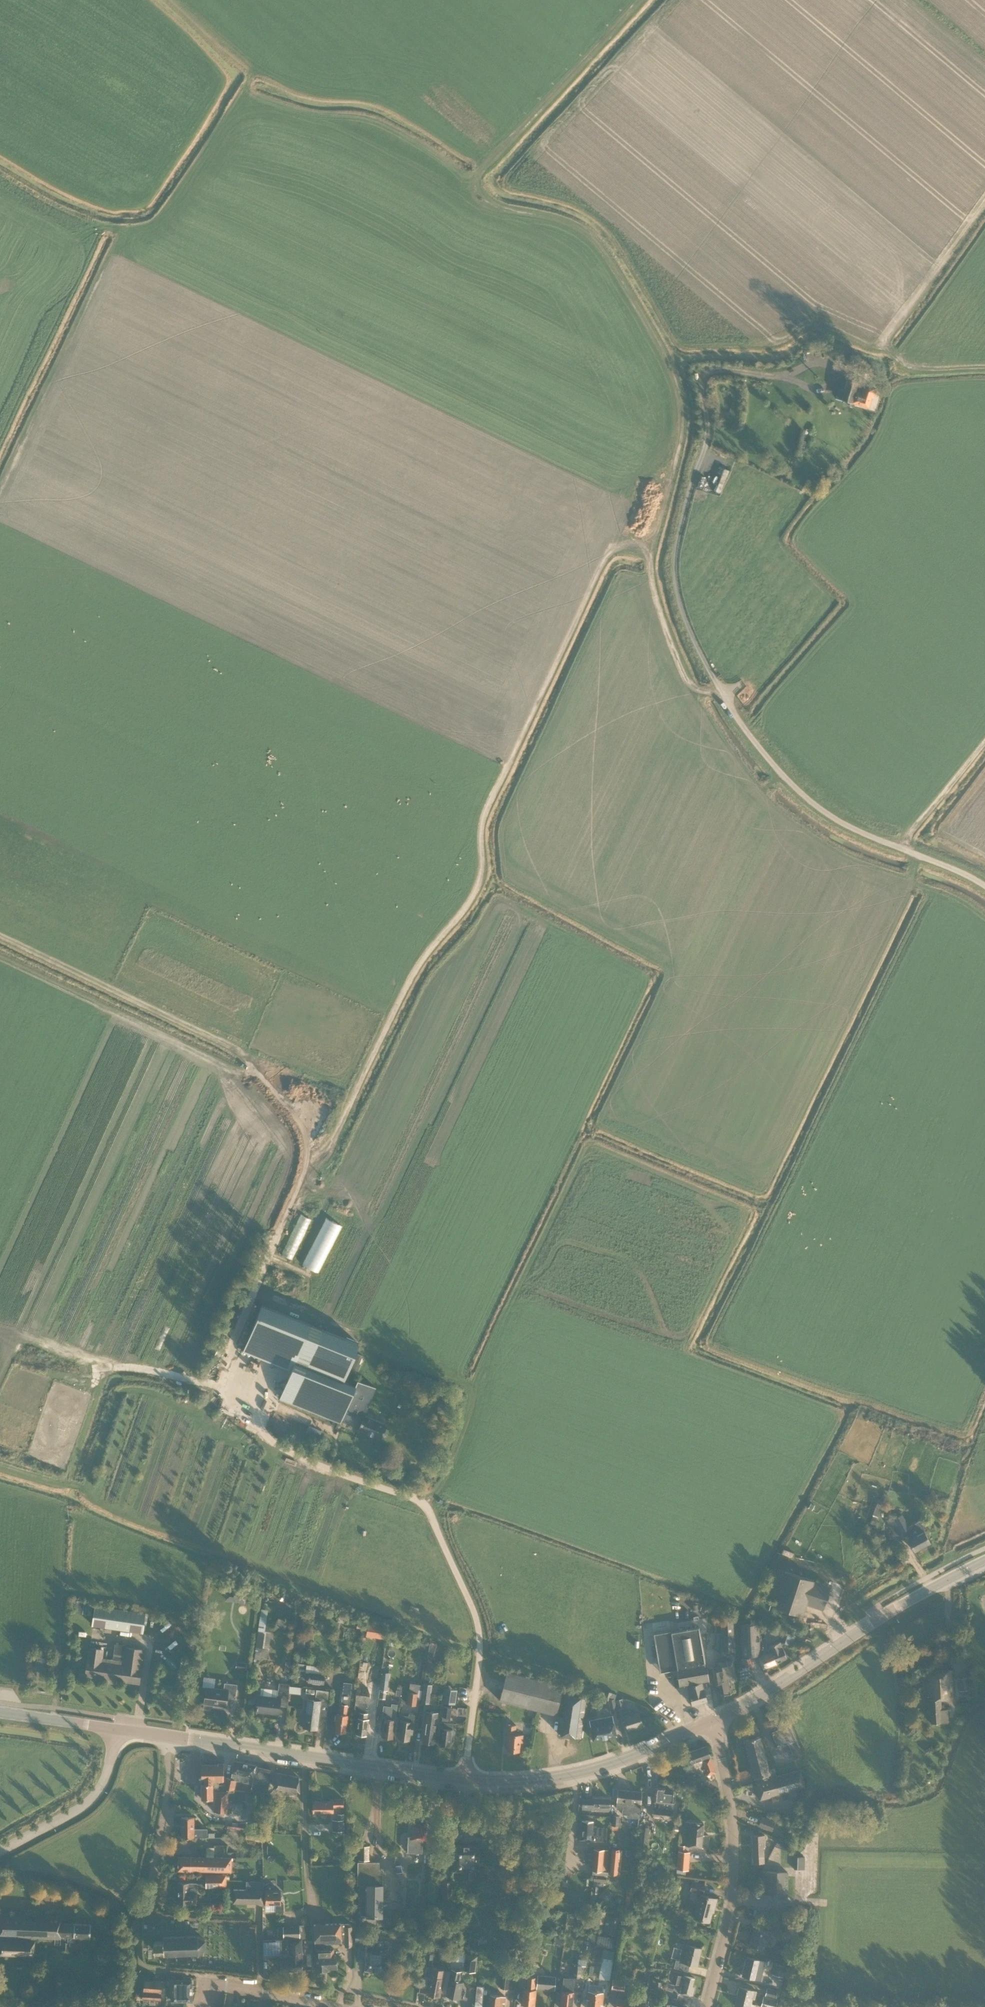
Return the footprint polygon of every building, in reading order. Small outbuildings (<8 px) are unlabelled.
[(855,403),(869,407),(872,396),(874,396),(876,388),(861,384),(862,381),(857,380),(857,382),(847,380),(842,400),(850,402),(850,405),(854,406),(855,403)] [(302,1215),(282,1254),(292,1259),(312,1220),(302,1215)] [(318,1272),(341,1225),(324,1217),(301,1263),(318,1272)] [(382,1437),(387,1424),(365,1415),(376,1387),(358,1379),(355,1385),(344,1380),(359,1343),(262,1304),(243,1351),(244,1351),(247,1343),(295,1361),(280,1399),(341,1423),(343,1418),(360,1425),(359,1428),(382,1437)] [(220,1356),(225,1345),(213,1339),(208,1350),(220,1356)] [(942,1456),(938,1466),(945,1468),(945,1467),(956,1471),(957,1468),(959,1469),(961,1463),(942,1456)] [(878,1517),(881,1508),(876,1506),(875,1506),(872,1515),(873,1515),(877,1517),(878,1517)] [(924,1517),(908,1526),(901,1514),(894,1518),(901,1532),(902,1532),(904,1535),(905,1535),(915,1551),(930,1542),(924,1531),(930,1527),(924,1517)] [(773,1606),(803,1615),(807,1603),(822,1608),(830,1586),(814,1580),(773,1567),(764,1595),(775,1598),(773,1606)] [(244,1602),(245,1592),(236,1591),(235,1601),(244,1602)] [(291,1607),(296,1602),(289,1597),(285,1602),(291,1607)] [(92,1625),(142,1632),(145,1612),(95,1605),(92,1625)] [(349,1624),(357,1623),(357,1616),(348,1616),(349,1624)] [(722,1627),(721,1627),(722,1662),(718,1662),(719,1666),(713,1668),(716,1685),(720,1684),(722,1693),(733,1691),(730,1679),(736,1678),(732,1660),(735,1659),(734,1639),(734,1620),(722,1620),(722,1627)] [(743,1666),(754,1663),(751,1654),(758,1654),(764,1669),(777,1664),(776,1662),(787,1657),(783,1647),(780,1641),(768,1646),(767,1644),(760,1647),(759,1623),(741,1624),(742,1650),(744,1658),(741,1659),(743,1666)] [(671,1630),(654,1633),(660,1671),(677,1669),(680,1684),(709,1679),(706,1663),(705,1663),(698,1627),(671,1631),(671,1630)] [(792,1644),(795,1635),(783,1631),(780,1640),(792,1644)] [(262,1647),(264,1633),(258,1632),(256,1646),(261,1647),(262,1647)] [(436,1656),(437,1646),(429,1645),(427,1655),(436,1656)] [(86,1674),(139,1682),(141,1668),(140,1668),(143,1649),(126,1647),(124,1661),(102,1657),(103,1649),(90,1647),(88,1660),(86,1674)] [(306,1652),(306,1651),(298,1651),(297,1663),(307,1664),(308,1652),(306,1652)] [(37,1655),(36,1667),(45,1668),(46,1656),(37,1655)] [(954,1697),(952,1668),(926,1669),(927,1696),(929,1696),(931,1722),(947,1721),(946,1709),(941,1709),(940,1698),(954,1697)] [(324,1684),(325,1673),(310,1671),(309,1682),(324,1684)] [(556,1714),(563,1716),(567,1694),(561,1693),(563,1685),(507,1671),(500,1700),(556,1714)] [(958,1677),(959,1690),(969,1689),(969,1677),(958,1677)] [(387,1689),(389,1679),(381,1678),(380,1689),(387,1689)] [(344,1682),(343,1694),(351,1695),(352,1683),(344,1682)] [(690,1692),(689,1692),(692,1704),(707,1700),(704,1688),(703,1688),(701,1682),(688,1686),(690,1692)] [(227,1697),(235,1698),(237,1684),(225,1683),(224,1689),(206,1687),(204,1703),(213,1704),(213,1705),(226,1707),(227,1697)] [(258,1694),(256,1713),(278,1716),(280,1705),(287,1706),(289,1691),(289,1690),(289,1684),(279,1683),(278,1689),(277,1697),(258,1694)] [(407,1704),(416,1705),(418,1689),(419,1684),(410,1683),(407,1704)] [(421,1701),(430,1702),(432,1684),(424,1683),(421,1701)] [(367,1701),(369,1697),(370,1693),(368,1687),(357,1686),(354,1712),(360,1713),(359,1718),(358,1717),(356,1733),(366,1735),(367,1728),(368,1728),(369,1719),(367,1719),(368,1713),(367,1713),(368,1709),(366,1709),(367,1701)] [(447,1688),(444,1687),(442,1702),(454,1703),(455,1696),(447,1695),(447,1688)] [(303,1718),(304,1719),(303,1727),(318,1729),(321,1701),(327,1701),(328,1690),(317,1689),(316,1699),(305,1698),(303,1718)] [(587,1693),(568,1690),(567,1694),(563,1716),(562,1721),(560,1735),(580,1737),(586,1697),(587,1693)] [(609,1699),(611,1713),(617,1712),(615,1698),(609,1699)] [(618,1708),(624,1706),(622,1698),(616,1700),(618,1708)] [(337,1713),(336,1721),(337,1721),(336,1731),(345,1732),(346,1724),(347,1725),(349,1714),(347,1714),(348,1704),(341,1703),(340,1713),(337,1713)] [(454,1731),(453,1729),(452,1729),(452,1728),(453,1723),(449,1723),(450,1717),(451,1706),(450,1706),(444,1705),(442,1716),(443,1716),(442,1722),(441,1722),(441,1727),(439,1743),(450,1745),(452,1735),(452,1734),(454,1733),(454,1731)] [(468,1714),(468,1706),(459,1706),(459,1714),(468,1714)] [(422,1741),(434,1743),(438,1711),(428,1710),(427,1717),(426,1717),(422,1741)] [(632,1710),(622,1713),(628,1729),(643,1724),(639,1712),(633,1713),(632,1710)] [(383,1712),(381,1730),(383,1730),(382,1737),(383,1737),(384,1738),(387,1738),(389,1737),(393,1738),(396,1714),(383,1712)] [(414,1721),(415,1714),(409,1713),(409,1715),(402,1715),(399,1739),(403,1739),(404,1740),(407,1741),(408,1740),(409,1740),(410,1733),(412,1734),(414,1721)] [(617,1735),(613,1715),(589,1720),(593,1739),(617,1735)] [(800,1749),(796,1740),(796,1739),(787,1720),(784,1719),(781,1721),(780,1723),(770,1727),(769,1731),(776,1747),(784,1743),(785,1745),(786,1745),(788,1744),(792,1752),(790,1753),(793,1759),(802,1755),(800,1749)] [(514,1733),(515,1729),(516,1729),(516,1724),(508,1724),(506,1739),(507,1739),(506,1749),(519,1750),(520,1741),(522,1741),(523,1734),(514,1733)] [(761,1735),(755,1736),(755,1734),(749,1736),(750,1738),(744,1739),(756,1781),(772,1777),(771,1777),(776,1776),(774,1768),(770,1770),(761,1735)] [(687,1752),(693,1768),(703,1765),(707,1774),(709,1781),(716,1780),(714,1772),(716,1771),(706,1745),(687,1752)] [(226,1777),(224,1788),(227,1789),(230,1789),(234,1789),(236,1779),(250,1782),(253,1764),(235,1760),(231,1778),(226,1777)] [(219,1781),(224,1781),(224,1763),(218,1763),(218,1764),(201,1764),(202,1781),(202,1798),(213,1798),(213,1796),(215,1796),(214,1811),(227,1812),(229,1791),(230,1791),(230,1789),(227,1789),(227,1790),(220,1790),(220,1788),(219,1788),(219,1781)] [(272,1768),(253,1764),(250,1782),(252,1783),(251,1790),(267,1792),(272,1768)] [(738,1777),(750,1774),(749,1768),(737,1771),(738,1777)] [(756,1781),(760,1799),(771,1796),(773,1801),(790,1797),(789,1791),(805,1787),(800,1769),(776,1776),(771,1777),(772,1777),(756,1781)] [(275,1772),(276,1788),(300,1792),(299,1777),(299,1776),(275,1772)] [(655,1787),(654,1801),(659,1801),(658,1808),(654,1807),(653,1816),(673,1818),(674,1802),(672,1802),(673,1791),(665,1790),(665,1788),(655,1787)] [(641,1791),(618,1789),(617,1804),(623,1805),(623,1808),(640,1809),(641,1791)] [(592,1808),(592,1810),(610,1811),(610,1798),(592,1797),(592,1799),(582,1799),(582,1807),(592,1808)] [(330,1801),(313,1801),(313,1812),(334,1812),(334,1806),(344,1806),(343,1798),(330,1798),(330,1801)] [(256,1806),(255,1820),(263,1820),(264,1807),(256,1806)] [(181,1816),(181,1836),(207,1836),(207,1828),(194,1828),(194,1816),(181,1816)] [(762,1816),(758,1825),(771,1830),(775,1821),(762,1816)] [(333,1830),(344,1830),(344,1820),(338,1820),(333,1820),(333,1830)] [(593,1826),(593,1820),(582,1820),(580,1839),(594,1840),(606,1840),(607,1827),(593,1826)] [(426,1821),(412,1821),(412,1836),(408,1836),(407,1852),(422,1852),(423,1838),(425,1838),(426,1821)] [(704,1823),(684,1821),(683,1828),(686,1828),(685,1845),(692,1846),(708,1847),(709,1834),(706,1834),(706,1835),(703,1834),(704,1823)] [(642,1826),(639,1847),(647,1847),(649,1827),(642,1826)] [(246,1839),(260,1840),(261,1829),(247,1828),(246,1839)] [(766,1861),(766,1855),(763,1855),(763,1846),(765,1846),(765,1834),(752,1835),(753,1863),(762,1862),(762,1861),(766,1861)] [(359,1859),(369,1859),(369,1845),(359,1845),(359,1859)] [(469,1879),(476,1879),(476,1870),(479,1870),(479,1847),(469,1847),(469,1845),(464,1845),(464,1847),(454,1847),(454,1870),(469,1870),(469,1879)] [(594,1848),(592,1870),(606,1871),(608,1849),(594,1848)] [(612,1848),(609,1873),(618,1874),(620,1848),(612,1848)] [(677,1868),(689,1869),(690,1851),(684,1851),(678,1850),(677,1868)] [(434,1865),(435,1852),(426,1852),(426,1865),(434,1865)] [(798,1867),(806,1867),(806,1855),(798,1855),(798,1867)] [(178,1870),(205,1870),(206,1856),(178,1856),(178,1870)] [(232,1857),(206,1856),(205,1870),(231,1871),(232,1857)] [(379,1862),(359,1862),(358,1884),(359,1884),(358,1925),(391,1926),(391,1916),(382,1916),(383,1884),(382,1884),(382,1873),(378,1873),(379,1862)] [(764,1871),(763,1882),(763,1893),(776,1893),(776,1896),(787,1896),(787,1872),(777,1871),(764,1871)] [(222,1886),(226,1886),(226,1874),(222,1874),(206,1874),(206,1886),(222,1886)] [(247,1889),(234,1889),(233,1902),(262,1902),(262,1905),(263,1905),(263,1881),(247,1881),(247,1889)] [(452,1881),(446,1881),(442,1881),(443,1897),(452,1897),(452,1881)] [(693,1881),(690,1889),(703,1892),(705,1884),(693,1881)] [(178,1903),(197,1903),(197,1882),(179,1882),(178,1903)] [(283,1903),(281,1903),(281,1890),(274,1890),(274,1889),(274,1887),(267,1884),(266,1887),(266,1903),(276,1903),(276,1911),(277,1910),(277,1911),(284,1911),(283,1903)] [(606,1901),(613,1893),(605,1887),(599,1896),(606,1901)] [(694,1917),(709,1921),(713,1906),(715,1907),(717,1898),(700,1894),(694,1917)] [(392,1923),(401,1923),(401,1909),(393,1909),(392,1923)] [(594,1922),(607,1922),(607,1910),(595,1910),(594,1922)] [(75,1936),(90,1937),(91,1924),(75,1923),(62,1922),(62,1916),(0,1913),(0,1954),(34,1956),(35,1940),(12,1939),(12,1936),(55,1939),(55,1943),(64,1944),(63,1948),(68,1948),(68,1940),(75,1941),(75,1936)] [(564,1917),(546,1915),(545,1927),(563,1929),(564,1917)] [(617,1935),(620,1917),(610,1915),(607,1933),(617,1935)] [(759,1927),(754,1926),(750,1945),(764,1948),(766,1937),(770,1938),(772,1930),(775,1931),(777,1925),(761,1921),(759,1927)] [(314,1924),(315,1943),(341,1942),(341,1937),(342,1937),(341,1922),(314,1924)] [(283,1925),(284,1938),(300,1937),(300,1925),(283,1925)] [(782,1934),(792,1936),(794,1930),(784,1927),(782,1934)] [(355,1941),(368,1942),(368,1930),(356,1930),(355,1941)] [(366,1957),(365,1969),(385,1970),(385,1958),(387,1958),(388,1946),(377,1945),(378,1933),(372,1933),(371,1946),(366,1945),(366,1957)] [(164,1950),(164,1954),(198,1953),(199,1953),(198,1953),(205,1948),(205,1947),(205,1940),(206,1940),(205,1939),(198,1935),(197,1935),(163,1936),(163,1941),(154,1941),(155,1950),(164,1950)] [(280,1958),(281,1970),(303,1970),(302,1938),(263,1940),(263,1955),(288,1954),(288,1958),(280,1958)] [(702,1948),(684,1943),(679,1960),(676,1959),(674,1967),(688,1970),(690,1963),(697,1965),(702,1948)] [(328,1967),(337,1967),(336,1954),(334,1954),(334,1947),(315,1948),(316,1969),(328,1968),(328,1967)] [(610,1980),(615,1951),(603,1949),(598,1978),(610,1980)] [(425,1964),(432,1965),(434,1953),(427,1952),(425,1964)] [(478,1957),(466,1954),(463,1969),(475,1972),(478,1957)] [(742,1975),(761,1980),(766,1961),(747,1956),(742,1975)] [(571,1963),(570,1975),(583,1977),(585,1964),(571,1963)] [(772,1973),(782,1976),(785,1966),(775,1963),(772,1973)] [(440,1995),(445,1969),(432,1967),(427,1993),(440,1995)] [(457,1980),(459,1970),(452,1968),(448,1987),(449,1987),(447,1995),(452,1996),(452,1997),(457,1998),(457,1997),(459,1998),(461,1988),(462,1989),(463,1984),(462,1983),(462,1981),(457,1980)] [(500,1987),(508,1988),(510,1974),(502,1973),(500,1987)] [(680,1983),(682,1983),(679,1992),(692,1995),(695,1986),(692,1986),(694,1977),(684,1975),(683,1977),(681,1976),(682,1975),(674,1973),(672,1982),(680,1984),(680,1983)] [(560,2006),(572,2006),(574,1991),(573,1991),(575,1978),(563,1977),(563,1982),(562,1990),(560,2006)] [(613,1978),(612,1988),(624,1990),(625,1979),(613,1978)] [(144,1979),(143,1991),(143,1998),(161,1999),(162,1981),(144,1979)] [(172,2001),(192,2000),(192,1979),(172,1979),(172,2001)] [(532,1980),(530,2005),(546,2006),(549,1981),(532,1980)] [(653,1992),(661,1993),(663,1981),(654,1980),(653,1992)] [(588,1998),(590,1998),(589,2006),(599,2006),(600,2004),(602,2004),(603,1992),(604,1986),(597,1985),(597,1991),(588,1990),(588,1998)] [(735,2005),(743,2006),(750,2006),(752,1997),(754,1998),(756,1990),(739,1986),(735,2005)] [(765,1994),(776,1997),(777,1990),(767,1988),(765,1994)] [(672,2000),(676,2001),(678,1993),(666,1990),(663,2000),(672,2002),(672,2000)] [(631,1999),(623,1998),(623,1992),(618,1991),(618,1997),(617,1997),(616,2006),(630,2006),(631,1999)] [(503,2002),(505,2002),(505,1996),(490,1994),(489,2006),(502,2006),(503,2002)] [(631,1999),(630,2006),(644,2006),(645,2000),(644,2000),(645,1994),(640,1994),(639,2000),(631,1999)] [(763,2006),(775,2006),(777,1998),(764,1995),(761,2006),(763,2006)]
